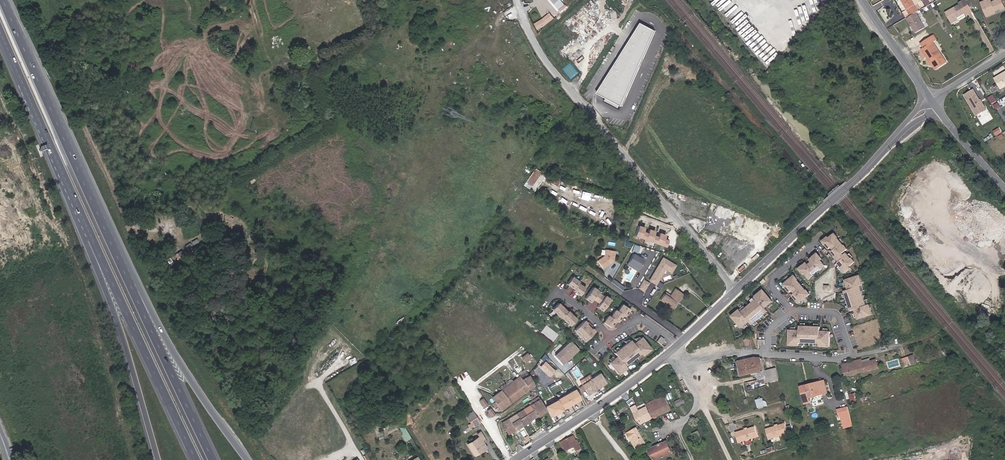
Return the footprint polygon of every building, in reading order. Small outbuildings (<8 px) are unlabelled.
[(920,2),(919,0),(901,0),(910,15),(916,12),(919,11),(915,5),(920,2)] [(973,11),(966,0),(964,0),(959,3),(959,4),(945,12),(952,24),(959,21),(957,18),(964,13),(965,15),(973,11)] [(1001,0),(997,0),(991,2),(990,0),(987,0),(981,2),(982,6),(984,5),(988,14),(995,11),(1001,9),(1001,10),(1004,8),(1001,0)] [(988,14),(984,5),(982,6),(987,16),(996,13),(995,11),(988,14)] [(916,12),(907,17),(916,33),(925,27),(916,12)] [(544,19),(536,23),(539,30),(547,25),(544,19)] [(642,23),(598,93),(623,106),(656,31),(642,23)] [(946,62),(933,42),(937,40),(934,36),(921,44),(924,48),(937,68),(946,62)] [(937,68),(924,48),(922,49),(935,69),(937,68)] [(572,71),(575,75),(579,72),(571,62),(564,68),(568,74),(572,71)] [(994,78),(1001,89),(1004,86),(1004,72),(994,78)] [(985,106),(981,101),(980,100),(973,89),(964,95),(977,115),(983,111),(981,108),(985,106)] [(532,184),(540,172),(535,169),(524,185),(528,188),(531,184),(532,184)] [(642,227),(636,224),(632,235),(664,247),(667,240),(662,238),(663,234),(657,232),(656,235),(652,234),(653,230),(647,228),(646,232),(641,230),(642,227)] [(849,266),(855,262),(852,258),(851,259),(846,253),(844,255),(843,253),(848,249),(844,245),(838,238),(835,233),(830,238),(828,236),(822,241),(826,246),(826,245),(829,249),(832,246),(835,249),(832,252),(835,255),(834,256),(838,260),(836,261),(840,265),(842,268),(842,269),(845,273),(851,268),(849,266)] [(632,251),(638,253),(641,246),(635,244),(632,251)] [(604,256),(597,261),(602,269),(611,263),(611,262),(613,260),(614,251),(605,250),(604,256)] [(637,270),(644,260),(633,253),(627,264),(637,270)] [(809,278),(825,265),(821,260),(822,259),(817,253),(813,257),(810,260),(812,263),(809,265),(807,262),(803,265),(799,269),(804,274),(805,273),(809,278)] [(649,280),(655,284),(665,268),(671,272),(675,265),(663,258),(649,280)] [(806,298),(810,294),(807,290),(806,290),(798,280),(794,275),(790,279),(788,281),(783,285),(787,288),(790,292),(793,289),(796,293),(793,295),(796,299),(799,303),(803,300),(806,298)] [(861,290),(860,286),(863,285),(860,275),(845,280),(847,284),(848,288),(848,290),(844,291),(845,292),(846,295),(850,307),(851,310),(851,311),(855,310),(856,312),(857,315),(858,319),(872,314),(869,304),(869,305),(866,305),(865,302),(861,290)] [(573,289),(577,283),(578,282),(571,277),(566,284),(570,287),(572,286),(574,288),(573,289)] [(639,288),(644,291),(649,283),(643,280),(639,288)] [(579,295),(584,288),(577,283),(573,289),(575,290),(575,292),(579,295)] [(596,301),(601,294),(597,292),(598,291),(593,287),(584,298),(590,302),(592,298),(596,301)] [(670,307),(675,300),(678,301),(683,294),(675,289),(670,295),(669,297),(664,294),(660,300),(670,307)] [(767,312),(768,311),(765,308),(767,307),(770,304),(773,302),(763,290),(755,297),(757,299),(754,302),(745,309),(742,312),(740,310),(732,316),(741,328),(744,325),(747,323),(749,321),(752,325),(752,324),(755,322),(765,314),(767,312)] [(602,311),(610,300),(605,296),(604,297),(601,294),(596,301),(599,303),(597,307),(602,311)] [(561,317),(567,311),(558,303),(552,309),(560,318),(561,317)] [(627,312),(627,310),(628,308),(622,304),(617,311),(621,314),(622,315),(624,316),(627,312)] [(620,316),(621,314),(617,311),(615,310),(610,317),(614,320),(615,320),(617,322),(620,318),(620,316)] [(561,317),(570,325),(576,319),(567,311),(561,317)] [(614,320),(610,317),(608,315),(603,322),(610,327),(613,323),(613,321),(614,320)] [(579,336),(590,325),(587,322),(586,323),(585,324),(583,321),(574,330),(576,333),(579,336)] [(584,341),(593,332),(591,329),(592,329),(593,328),(590,325),(579,336),(581,338),(582,338),(584,341)] [(830,347),(830,332),(826,331),(822,331),(820,331),(821,327),(820,327),(816,327),(804,326),(800,326),(799,326),(799,330),(797,330),(793,330),(789,330),(789,345),(799,345),(799,342),(803,342),(816,343),(819,343),(819,346),(830,347)] [(636,356),(640,353),(642,355),(650,349),(641,337),(637,340),(634,342),(633,343),(630,340),(629,341),(626,343),(618,349),(615,351),(613,353),(616,356),(615,357),(612,360),(609,362),(618,374),(626,368),(624,365),(628,362),(636,356)] [(563,364),(578,350),(570,341),(555,356),(563,364)] [(765,370),(762,358),(755,357),(738,361),(742,376),(765,370)] [(911,364),(909,357),(901,359),(904,367),(911,364)] [(878,368),(876,360),(870,361),(870,358),(862,360),(861,359),(855,361),(859,373),(878,368)] [(859,373),(855,361),(841,365),(845,377),(859,373)] [(554,370),(546,363),(542,367),(550,375),(554,370)] [(778,379),(775,368),(763,371),(765,382),(778,379)] [(533,385),(527,373),(519,376),(512,382),(501,390),(492,397),(496,402),(497,404),(501,409),(533,385)] [(579,388),(581,392),(585,389),(588,394),(606,383),(599,373),(582,385),(583,386),(579,388)] [(501,390),(512,382),(511,380),(500,388),(501,390)] [(826,393),(823,381),(815,383),(815,384),(819,383),(821,393),(817,394),(818,395),(826,393)] [(818,395),(817,394),(821,393),(819,383),(815,384),(815,383),(801,387),(803,397),(808,395),(809,395),(809,397),(818,395)] [(686,402),(678,387),(676,389),(680,399),(675,402),(677,406),(686,402)] [(574,390),(546,406),(551,415),(579,399),(574,390)] [(868,401),(867,397),(856,399),(854,393),(850,394),(852,405),(868,401)] [(667,401),(664,395),(659,398),(660,400),(661,400),(663,403),(667,401)] [(671,409),(667,401),(663,403),(661,400),(660,400),(659,398),(645,404),(647,407),(653,418),(671,409)] [(765,406),(762,398),(756,400),(758,408),(765,406)] [(538,416),(545,411),(539,400),(531,405),(538,416)] [(538,416),(531,405),(527,407),(501,423),(508,434),(538,416)] [(653,418),(647,407),(638,411),(636,406),(631,408),(637,419),(638,419),(641,424),(653,418)] [(849,411),(848,407),(839,409),(844,428),(853,425),(849,411)] [(476,416),(473,411),(465,416),(469,421),(476,416)] [(480,422),(476,416),(469,421),(472,427),(480,422)] [(788,433),(785,423),(766,429),(769,439),(788,433)] [(645,443),(646,443),(636,427),(627,433),(636,449),(645,443)] [(758,436),(755,427),(735,433),(738,442),(758,436)] [(701,436),(698,431),(692,433),(695,439),(701,436)] [(483,443),(481,440),(484,439),(480,432),(477,434),(479,436),(467,444),(474,455),(486,448),(483,443)] [(582,449),(577,440),(576,441),(574,436),(561,442),(565,452),(575,447),(577,451),(582,449)] [(667,441),(648,449),(653,459),(657,459),(672,453),(667,441)]
